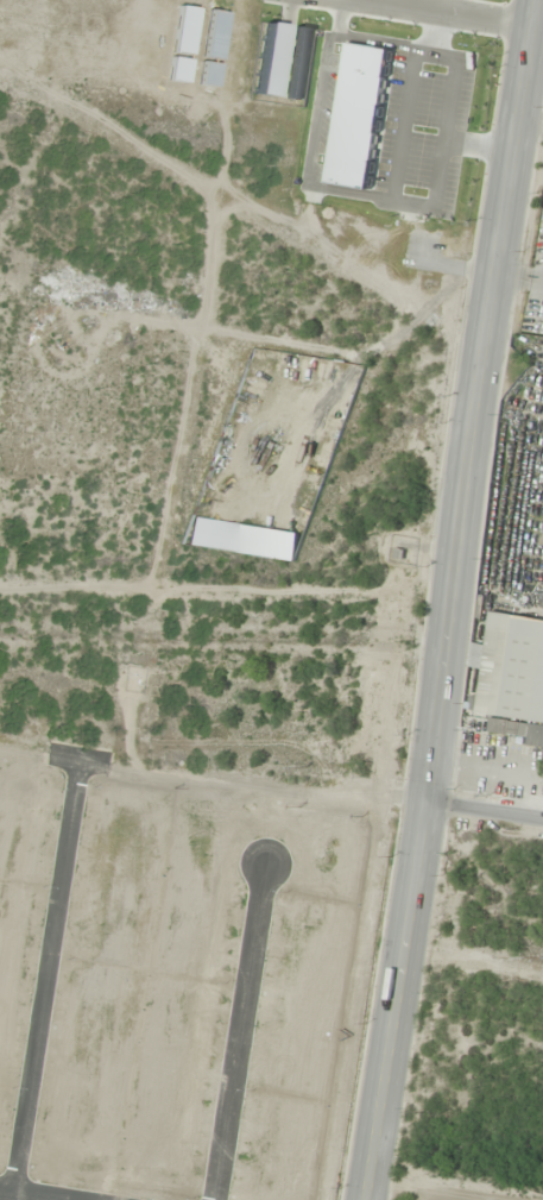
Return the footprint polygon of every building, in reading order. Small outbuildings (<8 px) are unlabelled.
[(492,614),(488,646),(472,643),(469,666),(484,669),(478,714),(542,723),(542,620),(492,614)] [(529,746),(542,746),(542,726),(515,726),(515,735),(529,735),(529,746)]
